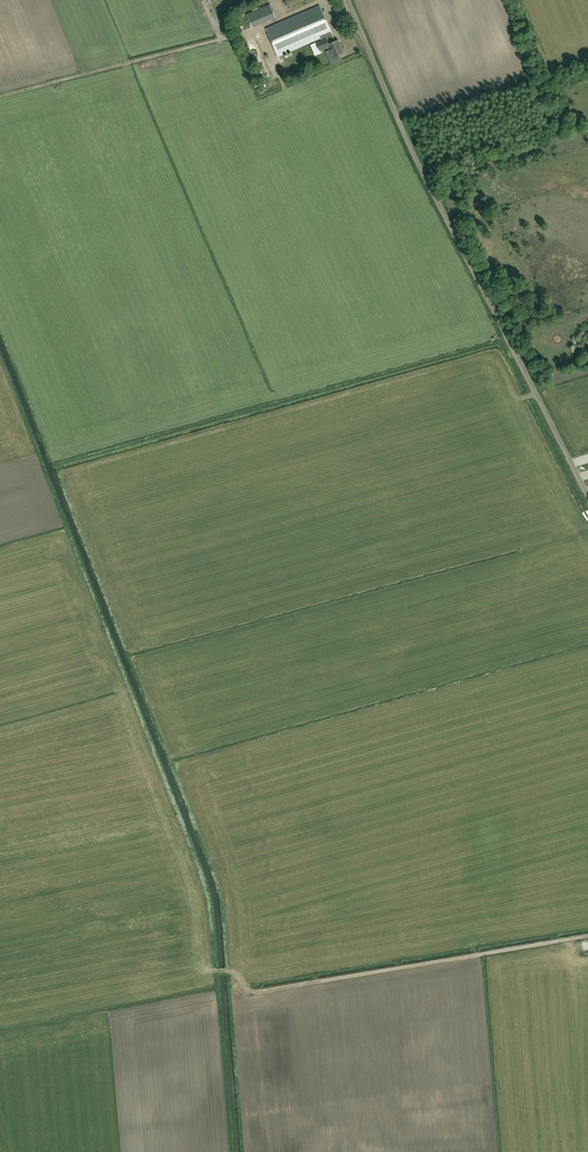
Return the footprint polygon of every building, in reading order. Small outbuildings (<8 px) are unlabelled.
[(252,27),(275,17),(269,4),(246,13),(252,27)] [(334,41),(331,34),(332,33),(319,6),(266,28),(278,56),(321,38),(321,40),(315,42),(320,52),(329,48),(330,50),(331,50),(334,57),(343,53),(340,46),(338,40),(334,41)]
